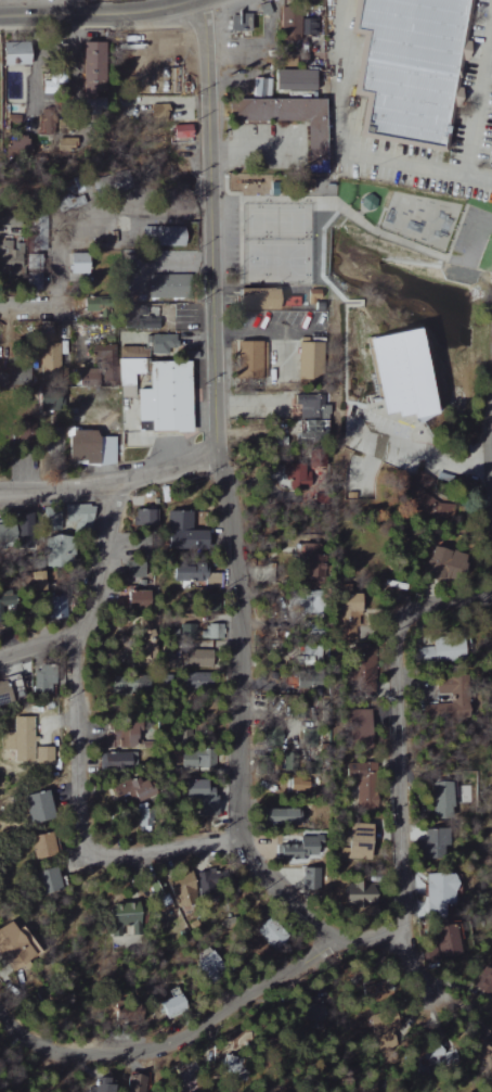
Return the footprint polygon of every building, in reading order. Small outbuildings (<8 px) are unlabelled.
[(348,27),(354,0),(471,0),(439,150),(352,132),(363,93),(350,88),(363,30),(348,27)] [(256,4),(259,16),(269,14),(266,2),(256,4)] [(229,31),(251,30),(250,14),(228,15),(229,31)] [(26,64),(25,43),(1,45),(2,65),(26,64)] [(98,93),(96,54),(88,54),(87,44),(76,45),(78,85),(66,85),(66,95),(98,93)] [(313,91),(314,70),(272,68),(271,89),(313,91)] [(251,97),(263,97),(264,78),(251,77),(251,97)] [(165,105),(149,105),(149,121),(166,121),(165,105)] [(191,142),(190,124),(168,125),(169,143),(191,142)] [(0,154),(26,156),(28,137),(2,135),(0,154)] [(181,227),(138,226),(137,246),(181,247),(181,227)] [(85,274),(85,253),(67,253),(67,274),(85,274)] [(274,310),(273,287),(234,288),(235,311),(274,310)] [(306,291),(307,302),(319,300),(318,289),(306,291)] [(296,297),(283,297),(284,307),(297,307),(296,297)] [(157,307),(135,306),(135,321),(157,321),(157,307)] [(381,414),(361,338),(406,326),(429,415),(409,419),(409,415),(394,417),(393,411),(381,414)] [(259,342),(235,342),(235,376),(259,376),(259,342)] [(295,379),(318,380),(318,343),(296,343),(295,379)] [(141,358),(117,359),(118,398),(133,398),(132,374),(142,374),(141,358)] [(188,431),(186,361),(145,362),(146,389),(134,389),(135,433),(188,431)] [(112,465),(112,438),(91,438),(91,432),(66,432),(66,449),(69,449),(69,460),(94,461),(94,465),(112,465)] [(301,468),(285,468),(286,490),(302,489),(301,468)] [(63,522),(77,523),(76,539),(90,539),(91,506),(64,505),(63,522)] [(132,510),(133,526),(152,526),(152,509),(132,510)] [(199,531),(191,530),(191,512),(166,511),(165,548),(198,549),(199,531)] [(37,530),(61,529),(60,513),(36,515),(37,530)] [(15,545),(15,526),(0,526),(0,546),(15,545)] [(293,543),(293,569),(303,569),(303,579),(312,580),(313,544),(293,543)] [(459,557),(443,557),(444,544),(430,544),(429,571),(458,572),(459,557)] [(220,588),(219,572),(204,573),(204,565),(170,566),(170,582),(203,581),(203,588),(220,588)] [(121,582),(140,583),(141,566),(122,566),(121,582)] [(146,592),(123,591),(123,610),(146,610),(146,592)] [(355,594),(333,595),(334,613),(356,612),(355,594)] [(63,619),(63,598),(47,597),(46,618),(63,619)] [(181,640),(197,640),(197,632),(204,632),(205,623),(181,623),(181,640)] [(222,624),(203,625),(203,639),(223,639),(222,624)] [(416,641),(415,661),(460,662),(461,642),(416,641)] [(180,667),(210,668),(210,645),(181,644),(180,667)] [(34,668),(34,693),(53,693),(53,668),(34,668)] [(9,677),(0,680),(0,704),(15,700),(9,677)] [(468,718),(469,703),(436,701),(435,716),(468,718)] [(14,763),(35,762),(34,736),(33,736),(33,717),(12,718),(13,732),(3,732),(3,750),(13,750),(14,763)] [(365,725),(353,725),(353,743),(365,743),(365,725)] [(105,730),(106,741),(97,741),(98,750),(133,749),(133,730),(105,730)] [(53,764),(53,747),(35,748),(36,765),(53,764)] [(214,750),(178,752),(179,770),(215,769),(214,750)] [(100,753),(99,769),(134,770),(135,754),(100,753)] [(371,768),(360,768),(361,764),(346,763),(344,808),(369,809),(371,768)] [(115,798),(123,794),(128,805),(152,795),(145,780),(139,783),(135,775),(110,786),(115,798)] [(214,789),(202,788),(202,782),(180,782),(180,800),(194,800),(194,815),(213,816),(214,789)] [(453,817),(454,783),(434,782),(433,817),(453,817)] [(30,823),(54,819),(49,792),(26,796),(30,823)] [(302,810),(259,808),(259,824),(301,826),(302,810)] [(366,825),(339,824),(338,860),(365,861),(366,825)] [(414,842),(414,855),(446,856),(447,830),(408,829),(408,841),(414,842)] [(32,836),(36,859),(58,855),(54,833),(32,836)] [(316,838),(296,837),(296,846),(275,845),(275,858),(315,859),(316,838)] [(62,891),(59,868),(39,870),(42,893),(62,891)] [(298,890),(317,891),(318,869),(299,868),(298,890)] [(196,895),(190,870),(163,877),(169,902),(196,895)] [(423,912),(453,913),(453,875),(423,875),(423,912)] [(341,908),(370,905),(368,881),(339,884),(341,908)] [(121,935),(121,926),(136,926),(137,904),(108,903),(108,935),(121,935)] [(11,970),(33,957),(11,921),(0,927),(0,953),(11,970)] [(428,927),(431,948),(419,949),(421,962),(457,958),(454,924),(428,927)] [(285,925),(260,926),(261,944),(286,943),(285,925)] [(195,957),(195,978),(213,977),(212,956),(195,957)] [(185,1009),(178,995),(158,1004),(165,1018),(185,1009)] [(315,1007),(306,1013),(316,1028),(325,1022),(315,1007)] [(370,1018),(373,1035),(399,1031),(397,1013),(370,1018)] [(421,1053),(432,1068),(447,1056),(435,1041),(421,1053)] [(130,1091),(148,1091),(147,1075),(129,1076),(130,1091)] [(95,1078),(95,1091),(112,1091),(112,1078),(95,1078)]
